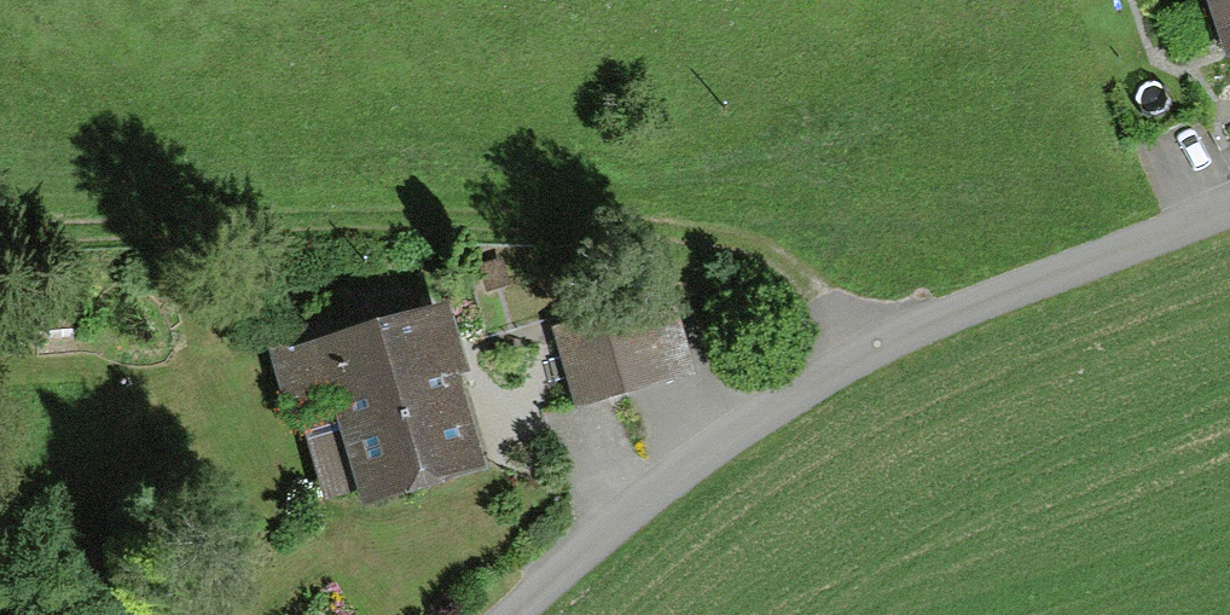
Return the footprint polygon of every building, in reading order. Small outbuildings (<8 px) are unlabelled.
[(1217,61),(1229,57),(1229,0),(1197,0),(1217,61)] [(660,300),(536,331),(556,408),(679,377),(660,300)] [(439,315),(264,356),(280,428),(328,417),(350,511),(478,481),(439,315)]
